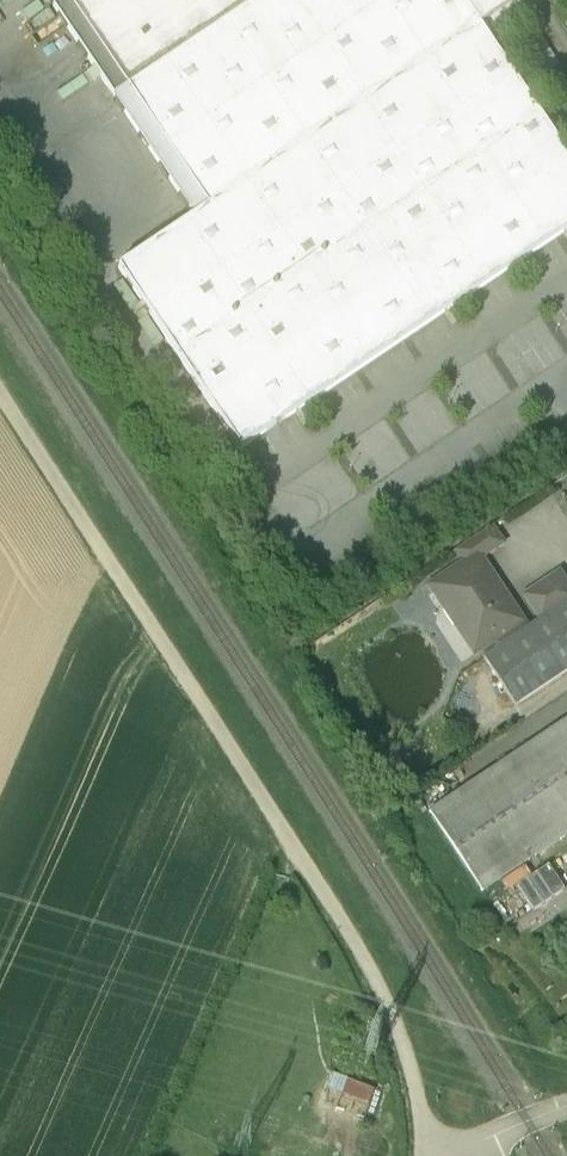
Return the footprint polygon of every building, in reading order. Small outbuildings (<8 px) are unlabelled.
[(53,4),(115,96),(258,0),(60,0),(53,4)] [(115,96),(194,214),(117,266),(239,448),(566,233),(566,158),(491,44),(480,29),(479,30),(459,0),(258,0),(115,96)] [(479,30),(480,29),(491,44),(523,23),(512,7),(524,0),(459,0),(479,30)] [(490,529),(454,552),(463,565),(477,555),(479,558),(500,544),(490,529)] [(463,565),(429,587),(445,611),(454,605),(465,622),(457,628),(474,655),(494,641),(500,649),(528,631),(504,597),(500,599),(491,586),(495,583),(479,558),(477,555),(463,565)] [(525,596),(542,621),(566,605),(566,588),(558,574),(525,596)] [(484,659),(516,707),(566,673),(566,605),(542,621),(528,631),(500,649),(484,659)] [(429,812),(481,891),(566,834),(566,720),(429,812)] [(537,880),(504,903),(522,930),(555,907),(537,880)] [(345,1076),(339,1093),(367,1104),(374,1087),(345,1076)]
